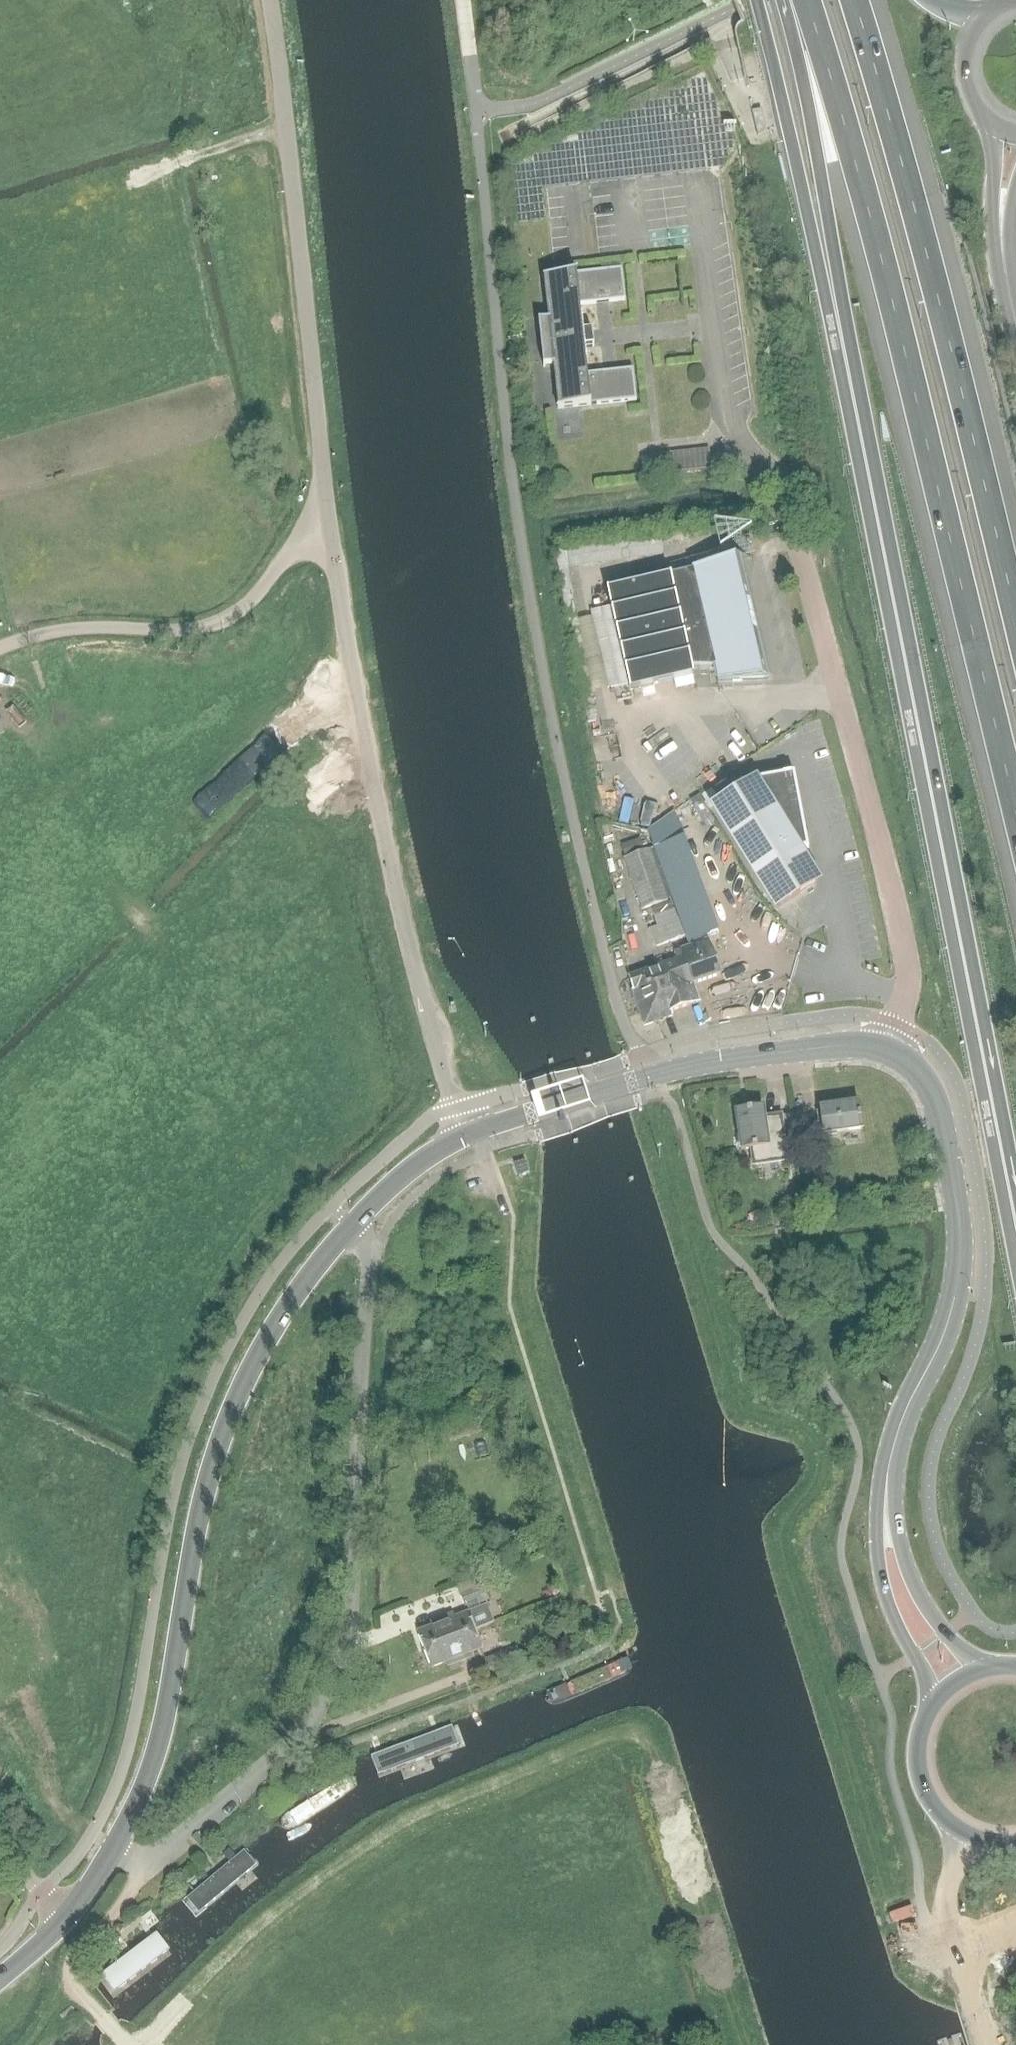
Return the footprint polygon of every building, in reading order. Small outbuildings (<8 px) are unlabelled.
[(558,408),(635,399),(632,371),(587,376),(579,304),(624,299),(621,270),(543,278),(548,321),(538,322),(543,367),(553,366),(558,408)] [(709,450),(672,454),(674,474),(712,470),(709,450)] [(751,558),(751,556),(607,591),(611,607),(591,612),(609,690),(629,685),(630,690),(693,675),(692,669),(715,669),(718,681),(766,679),(738,561),(751,558)] [(743,785),(744,790),(717,807),(779,906),(815,884),(794,849),(806,847),(792,775),(743,785)] [(719,801),(712,789),(701,796),(709,808),(719,801)] [(692,964),(688,967),(694,984),(720,975),(706,935),(718,931),(685,836),(655,846),(689,947),(690,946),(695,961),(692,962),(692,964)] [(669,898),(649,846),(622,856),(642,908),(669,898)] [(654,915),(657,924),(648,928),(655,947),(683,936),(673,908),(654,915)] [(674,952),(677,959),(655,967),(671,1011),(699,1001),(694,984),(687,966),(692,964),(692,962),(695,961),(690,946),(689,947),(674,952)] [(655,967),(629,976),(634,989),(631,990),(644,1026),(673,1016),(671,1011),(655,967)] [(860,1102),(821,1107),(824,1133),(863,1127),(860,1102)] [(795,1134),(792,1114),(782,1115),(782,1113),(765,1115),(764,1106),(733,1110),(739,1151),(749,1149),(751,1167),(789,1161),(789,1159),(798,1158),(795,1134)] [(792,1114),(795,1134),(807,1132),(804,1112),(792,1114)] [(524,1161),(514,1164),(518,1177),(528,1173),(524,1161)] [(419,1632),(425,1647),(473,1629),(491,1622),(485,1607),(480,1609),(478,1603),(490,1598),(482,1576),(456,1586),(464,1608),(468,1607),(470,1612),(454,1619),(453,1615),(430,1623),(432,1627),(419,1632)] [(596,1610),(589,1613),(592,1623),(599,1620),(596,1610)] [(481,1649),(473,1629),(425,1647),(433,1668),(446,1663),(448,1667),(471,1658),(469,1654),(481,1649)] [(547,1692),(541,1698),(544,1705),(553,1705),(629,1669),(629,1664),(627,1659),(624,1657),(547,1692)] [(453,1726),(375,1754),(381,1771),(459,1743),(453,1726)] [(290,1832),(294,1831),(356,1791),(358,1787),(357,1783),(355,1780),(351,1779),(346,1780),(287,1818),(284,1821),(282,1828),(283,1831),(290,1832)] [(245,1854),(184,1908),(196,1923),(258,1868),(245,1854)] [(897,1920),(910,1960),(932,1952),(919,1913),(897,1920)] [(102,1979),(116,1997),(170,1953),(156,1936),(102,1979)]
